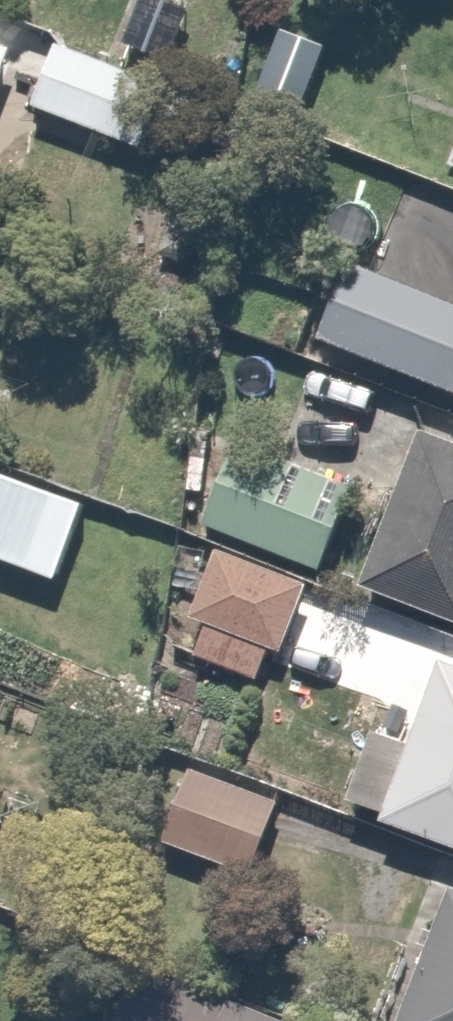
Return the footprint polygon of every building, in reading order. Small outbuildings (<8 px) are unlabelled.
[(179,0),(147,0),(129,44),(169,60),(191,5),(179,0)] [(0,36),(0,74),(12,41),(0,36)] [(159,81),(58,43),(35,104),(136,142),(159,81)] [(352,255),(321,335),(452,387),(452,295),(352,255)] [(422,433),(367,581),(452,613),(452,445),(422,433)] [(56,578),(84,505),(1,474),(6,460),(0,458),(0,557),(56,578)] [(220,483),(204,524),(325,573),(342,531),(220,483)] [(221,541),(190,619),(209,626),(198,654),(274,685),(316,579),(221,541)] [(351,808),(452,843),(452,641),(448,639),(415,734),(380,722),(351,808)] [(286,798),(194,761),(161,840),(253,878),(286,798)] [(405,1020),(452,1020),(452,908),(405,1020)] [(119,1020),(270,1020),(139,969),(119,1020)]
